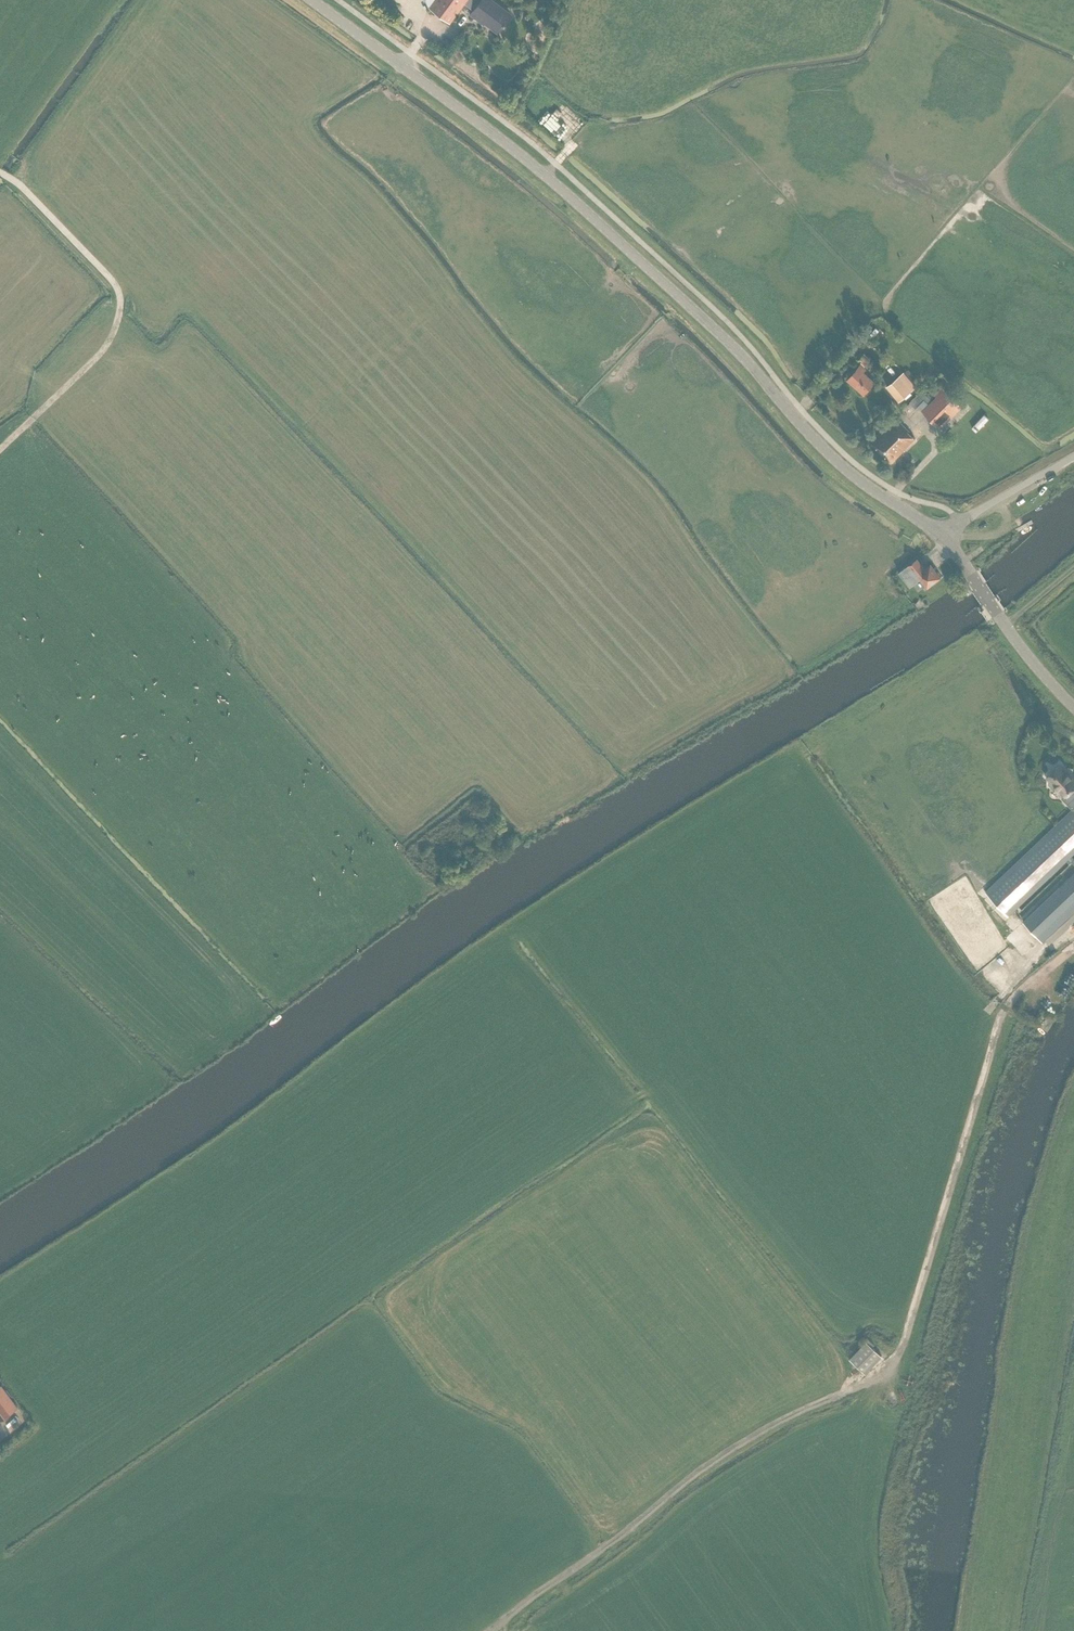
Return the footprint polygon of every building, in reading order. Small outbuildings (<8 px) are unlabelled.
[(429,7),(450,22),(464,3),(473,10),(470,14),(480,21),(481,19),(498,32),(511,14),(492,0),(425,0),(429,7)] [(860,363),(865,366),(869,361),(866,358),(867,356),(864,353),(859,359),(862,361),(860,363)] [(865,369),(860,365),(847,379),(864,394),(874,382),(863,372),(865,369)] [(910,379),(914,375),(909,369),(904,373),(904,372),(887,386),(899,401),(916,386),(910,379)] [(936,396),(933,399),(923,391),(910,402),(916,408),(918,406),(923,411),(931,418),(941,428),(962,407),(942,387),(934,395),(936,396)] [(980,424),(990,415),(986,410),(976,420),(980,424)] [(908,432),(909,431),(894,417),(870,441),(891,463),(915,439),(908,432)] [(928,586),(940,577),(930,565),(925,569),(917,558),(899,572),(910,587),(921,578),(928,586)] [(972,591),(968,585),(964,588),(968,594),(972,591)] [(1057,787),(1064,795),(1062,797),(1073,809),(986,892),(1008,916),(1015,909),(1018,912),(1016,914),(1039,938),(1073,905),(1073,859),(1071,856),(1073,854),(1073,794),(1071,790),(1073,787),(1073,780),(1059,765),(1047,777),(1050,780),(1049,781),(1049,784),(1053,788),(1055,788),(1057,787)] [(849,1359),(862,1371),(878,1353),(866,1341),(849,1359)] [(17,1407),(1,1385),(0,1385),(0,1420),(17,1407)]
